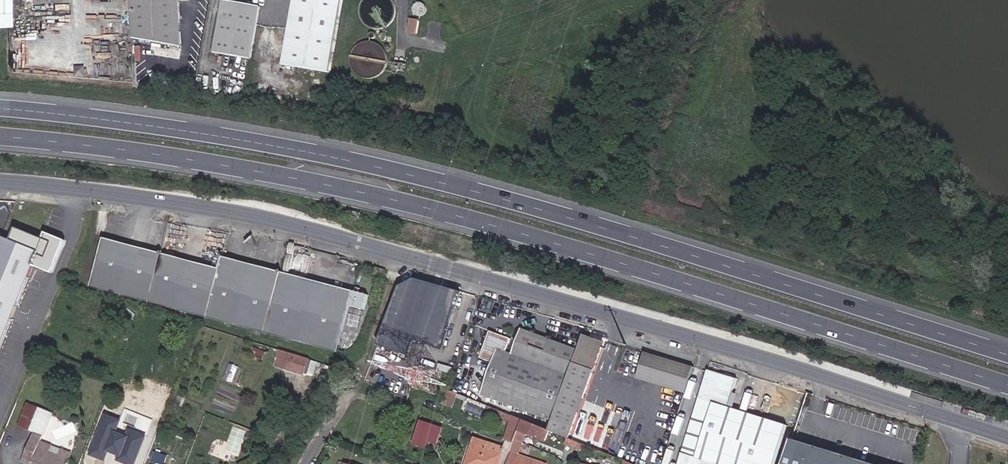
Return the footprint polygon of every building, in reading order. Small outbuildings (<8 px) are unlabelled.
[(137,40),(186,49),(184,0),(135,0),(137,40)] [(227,0),(226,0),(216,54),(255,59),(265,7),(227,0)] [(286,69),(334,77),(347,0),(298,0),(286,69)] [(396,4),(393,0),(362,0),(361,1),(359,9),(361,19),(365,25),(371,29),(380,30),(387,28),(393,24),(396,18),(397,11),(396,4)] [(421,15),(425,13),(426,9),(425,4),(420,2),(416,4),(413,7),(414,12),(417,15),(421,15)] [(406,35),(415,36),(416,22),(407,21),(406,35)] [(397,65),(399,56),(397,49),(392,42),(385,38),(375,38),(367,43),(361,51),(361,60),(364,68),(369,73),(377,76),(386,75),(393,71),(397,65)] [(410,68),(411,66),(412,61),(409,59),(405,60),(404,63),(405,67),(410,68)] [(0,235),(0,359),(42,253),(0,235)] [(224,270),(108,239),(94,288),(341,351),(353,308),(370,313),(375,296),(226,257),(224,270)] [(64,254),(53,281),(56,282),(70,249),(49,241),(47,247),(64,254)] [(384,281),(393,284),(396,274),(387,271),(384,281)] [(416,340),(444,349),(461,292),(405,274),(382,345),(412,354),(416,340)] [(483,319),(501,324),(504,315),(485,309),(483,319)] [(477,395),(549,420),(573,349),(513,328),(505,352),(500,350),(503,339),(483,332),(473,364),(486,368),(477,395)] [(551,434),(565,439),(599,341),(578,334),(573,349),(549,420),(545,431),(551,434)] [(697,367),(649,353),(641,379),(690,395),(697,367)] [(270,367),(273,360),(260,354),(257,362),(270,367)] [(297,370),(317,376),(322,362),(302,356),(297,370)] [(712,371),(683,463),(779,463),(792,425),(733,408),(741,379),(712,371)] [(447,413),(455,416),(458,405),(466,408),(468,404),(451,398),(447,413)] [(54,414),(28,403),(19,425),(44,436),(54,414)] [(510,424),(512,419),(493,412),(491,417),(510,424)] [(526,437),(548,444),(551,434),(545,431),(522,422),(518,435),(526,437)] [(513,451),(515,446),(518,435),(509,432),(504,448),(513,451)] [(523,449),(526,437),(518,435),(515,446),(523,449)] [(37,437),(27,463),(72,463),(76,456),(37,437)] [(447,456),(450,444),(428,438),(423,456),(438,460),(440,454),(447,456)] [(513,451),(504,448),(476,439),(469,463),(510,463),(513,451)] [(580,452),(583,446),(567,440),(565,446),(580,452)] [(791,456),(788,463),(876,463),(810,442),(805,459),(791,456)] [(515,446),(513,451),(510,463),(545,463),(540,462),(542,457),(523,451),(523,449),(515,446)]
